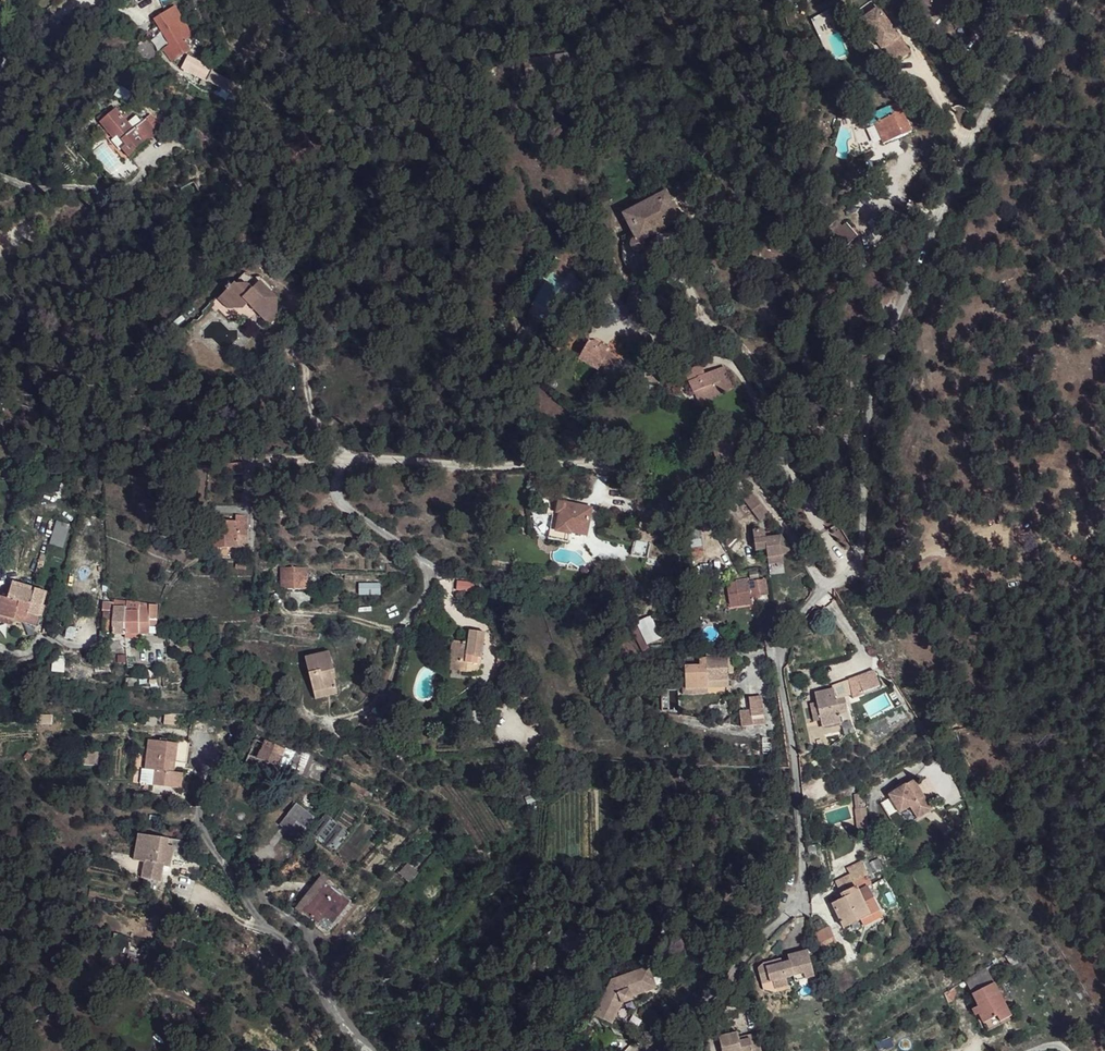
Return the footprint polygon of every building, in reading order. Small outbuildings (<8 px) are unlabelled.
[(138,13),(159,4),(157,0),(139,0),(134,2),(138,13)] [(883,13),(882,14),(879,11),(881,10),(874,0),(868,0),(855,9),(875,38),(877,37),(888,52),(903,42),(883,13)] [(926,19),(951,0),(912,0),(926,19)] [(875,38),(855,9),(846,16),(866,45),(875,38)] [(819,40),(838,31),(830,12),(811,21),(819,40)] [(176,15),(172,17),(176,25),(180,23),(176,15)] [(178,56),(190,49),(181,34),(189,29),(183,21),(180,23),(176,25),(172,17),(170,16),(158,24),(171,44),(178,56)] [(178,56),(171,44),(165,48),(173,60),(178,56)] [(183,68),(244,100),(249,91),(188,59),(183,68)] [(882,111),(867,117),(871,126),(875,125),(883,144),(890,141),(911,133),(899,104),(890,107),(894,116),(886,119),(882,111)] [(890,107),(882,111),(886,119),(894,116),(890,107)] [(117,109),(101,122),(114,138),(118,134),(127,145),(123,148),(129,156),(157,134),(145,120),(141,124),(134,130),(129,123),(117,109)] [(867,117),(860,120),(864,129),(871,126),(867,117)] [(135,118),(129,123),(134,130),(141,124),(135,118)] [(114,138),(111,140),(120,150),(123,148),(127,145),(118,134),(114,138)] [(585,175),(577,179),(585,195),(594,190),(585,175)] [(680,215),(667,193),(624,217),(638,241),(635,243),(633,246),(634,250),(636,252),(640,253),(643,252),(646,249),(646,245),(644,242),(678,222),(680,225),(684,227),(688,226),(690,224),(691,220),(690,217),(687,214),(683,214),(680,215)] [(834,234),(845,246),(857,236),(847,224),(834,234)] [(245,274),(219,302),(228,311),(244,310),(249,305),(270,326),(278,318),(277,299),(263,285),(266,282),(261,277),(255,278),(253,280),(247,274),(245,274)] [(589,341),(588,344),(604,353),(608,347),(595,340),(589,341)] [(588,344),(579,361),(598,371),(607,355),(604,353),(588,344)] [(607,355),(598,371),(607,376),(617,360),(607,355)] [(685,371),(694,392),(720,382),(716,371),(703,376),(704,373),(703,370),(700,368),(696,368),(685,371)] [(720,382),(694,392),(697,402),(732,388),(724,368),(716,371),(720,382)] [(717,456),(734,451),(732,441),(714,446),(717,456)] [(242,464),(228,465),(229,472),(243,471),(242,464)] [(744,501),(760,521),(768,515),(752,494),(744,501)] [(587,535),(592,509),(559,503),(558,513),(560,514),(557,531),(571,534),(571,532),(587,535)] [(212,521),(213,548),(237,548),(248,547),(247,515),(236,515),(236,521),(212,521)] [(64,548),(71,525),(57,521),(51,544),(64,548)] [(569,543),(571,534),(557,531),(558,526),(551,525),(549,537),(548,540),(550,540),(569,543)] [(753,531),(755,551),(766,549),(767,558),(782,556),(790,551),(781,536),(765,539),(765,532),(761,529),(753,531)] [(41,579),(47,556),(42,555),(35,577),(41,579)] [(782,556),(767,558),(768,564),(783,563),(782,556)] [(168,569),(176,571),(179,564),(169,561),(167,569),(168,569)] [(246,563),(237,561),(236,569),(245,570),(246,563)] [(307,590),(308,569),(283,568),(283,580),(282,580),(282,590),(307,590)] [(749,580),(727,583),(731,607),(753,603),(752,597),(767,594),(765,579),(749,582),(749,580)] [(473,582),(457,581),(457,590),(473,591),(473,582)] [(0,601),(0,615),(15,619),(39,626),(45,605),(44,605),(48,592),(14,582),(9,598),(2,595),(0,601)] [(378,584),(359,584),(359,595),(378,595),(378,584)] [(126,634),(140,635),(140,634),(149,634),(150,625),(149,622),(149,615),(150,607),(140,606),(140,602),(134,602),(134,611),(130,612),(127,611),(126,634)] [(115,603),(106,603),(106,610),(105,628),(105,630),(113,631),(115,607),(115,603)] [(162,608),(150,606),(150,607),(149,615),(149,622),(160,623),(162,608)] [(127,611),(127,608),(115,607),(113,631),(113,634),(115,634),(126,634),(127,611)] [(812,609),(805,618),(814,625),(820,616),(812,609)] [(0,615),(0,623),(12,627),(15,619),(0,615)] [(105,631),(105,639),(114,640),(115,634),(113,634),(113,631),(105,630),(105,631)] [(469,631),(467,643),(456,642),(453,662),(461,663),(460,672),(479,674),(480,665),(477,664),(478,659),(481,659),(484,633),(469,631)] [(305,657),(314,693),(335,688),(334,680),(332,674),(335,674),(328,651),(305,657)] [(686,689),(708,688),(707,682),(707,680),(729,679),(729,674),(728,658),(721,658),(721,653),(715,653),(715,658),(706,658),(706,659),(702,660),(703,664),(693,664),(685,665),(686,684),(686,689)] [(638,660),(646,665),(649,660),(641,655),(638,660)] [(64,673),(65,658),(53,658),(52,672),(64,673)] [(498,661),(501,673),(510,671),(508,659),(498,661)] [(645,666),(659,675),(663,668),(649,660),(646,665),(645,666)] [(453,662),(448,670),(460,672),(461,663),(453,662)] [(857,677),(863,693),(880,686),(874,671),(857,677)] [(729,679),(707,680),(707,682),(708,688),(729,687),(729,679)] [(686,689),(686,684),(682,684),(683,695),(708,694),(708,688),(686,689)] [(337,695),(335,688),(314,693),(316,700),(337,695)] [(820,720),(822,727),(840,722),(838,714),(838,711),(847,709),(844,697),(835,699),(833,689),(814,693),(816,702),(820,720)] [(762,696),(749,698),(750,710),(740,711),(742,726),(764,724),(762,696)] [(813,722),(820,720),(816,702),(810,704),(813,722)] [(543,744),(545,729),(531,727),(529,742),(532,742),(542,744),(543,744)] [(770,738),(762,739),(763,754),(771,753),(770,738)] [(285,749),(266,739),(258,759),(303,775),(310,756),(285,749)] [(153,785),(181,788),(183,773),(175,772),(169,771),(170,761),(176,762),(178,743),(149,740),(145,769),(155,770),(153,785)] [(310,756),(303,775),(307,777),(314,757),(310,756)] [(902,786),(888,795),(899,813),(909,807),(917,819),(931,810),(913,780),(902,786)] [(370,787),(353,781),(350,789),(368,795),(370,787)] [(860,794),(854,795),(855,803),(862,802),(860,794)] [(862,802),(855,803),(859,829),(867,828),(863,802),(862,802)] [(315,818),(297,804),(280,825),(298,839),(315,818)] [(310,833),(334,852),(350,833),(325,814),(310,833)] [(134,860),(145,863),(142,879),(144,879),(158,882),(160,882),(164,867),(170,868),(172,855),(181,857),(184,841),(140,834),(134,860)] [(808,845),(808,856),(817,855),(816,845),(808,845)] [(867,859),(861,862),(868,874),(875,871),(871,866),(867,859)] [(835,882),(843,899),(858,891),(869,915),(880,910),(868,887),(872,885),(867,875),(868,874),(861,862),(847,869),(850,875),(835,882)] [(877,862),(871,866),(875,871),(880,868),(877,862)] [(302,913),(303,912),(326,883),(330,886),(332,883),(322,876),(296,908),(302,913)] [(158,882),(144,879),(142,887),(157,890),(158,882)] [(330,886),(326,883),(303,912),(327,931),(350,902),(330,886)] [(832,904),(843,928),(869,915),(858,891),(843,899),(832,904)] [(880,910),(860,920),(864,927),(883,917),(880,910)] [(815,933),(823,952),(838,946),(829,926),(815,933)] [(131,947),(128,958),(131,959),(134,960),(138,949),(131,947)] [(1016,949),(1005,956),(1012,967),(1023,960),(1016,949)] [(758,970),(761,984),(772,981),(775,989),(788,986),(786,978),(794,975),(795,981),(814,976),(807,950),(788,955),(789,961),(782,963),(781,959),(762,964),(758,970)] [(146,964),(131,959),(126,975),(141,979),(146,964)] [(594,1015),(604,1019),(607,1012),(615,1016),(622,1003),(633,999),(632,996),(657,987),(649,966),(618,977),(613,988),(609,986),(594,1015)] [(986,968),(965,980),(972,993),(994,983),(986,968)] [(612,980),(609,986),(613,988),(618,977),(612,980)] [(978,1013),(984,1023),(997,1016),(1000,1022),(1011,1016),(994,983),(972,993),(979,1006),(981,1011),(978,1013)] [(954,987),(944,993),(948,1003),(954,1001),(957,992),(954,987)] [(978,1013),(981,1011),(979,1006),(973,1009),(976,1015),(979,1014),(978,1013)] [(607,1012),(604,1019),(612,1023),(615,1016),(607,1012)] [(1000,1022),(997,1016),(984,1023),(988,1032),(1012,1019),(1011,1016),(1000,1022)] [(757,1033),(749,1035),(750,1039),(739,1041),(738,1038),(737,1033),(718,1037),(722,1050),(761,1050),(757,1033)]
